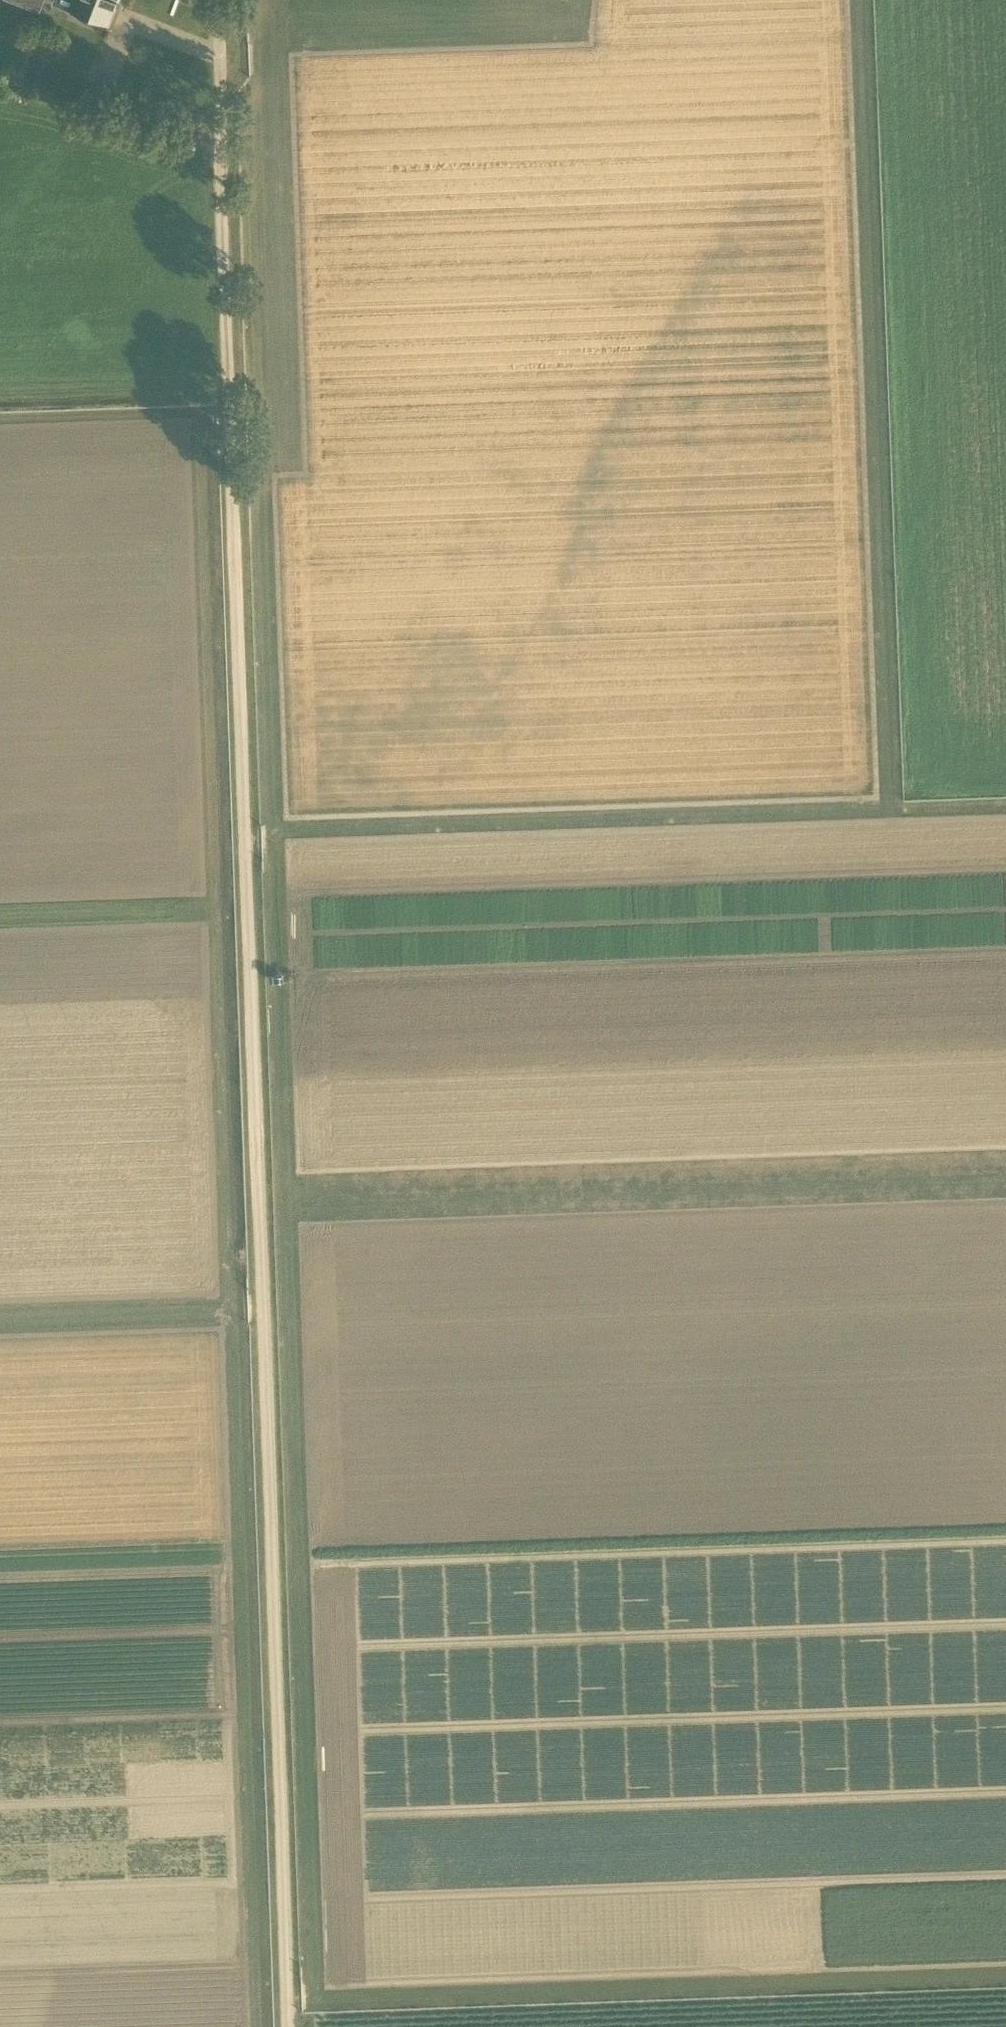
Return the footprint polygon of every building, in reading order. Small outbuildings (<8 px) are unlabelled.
[(68,10),(109,26),(119,0),(72,0),(68,10)]
